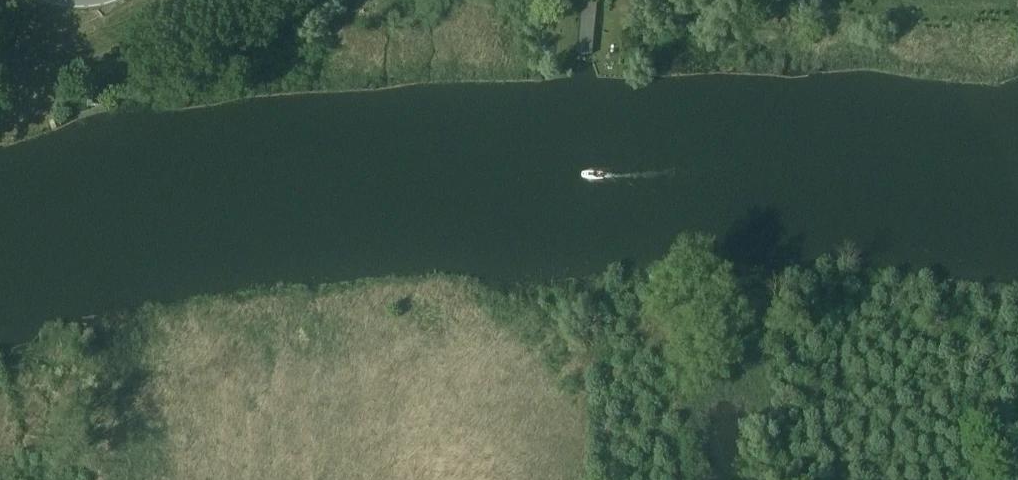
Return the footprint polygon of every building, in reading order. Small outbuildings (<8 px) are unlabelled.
[(596,5),(582,4),(577,56),(591,57),(596,5)]
